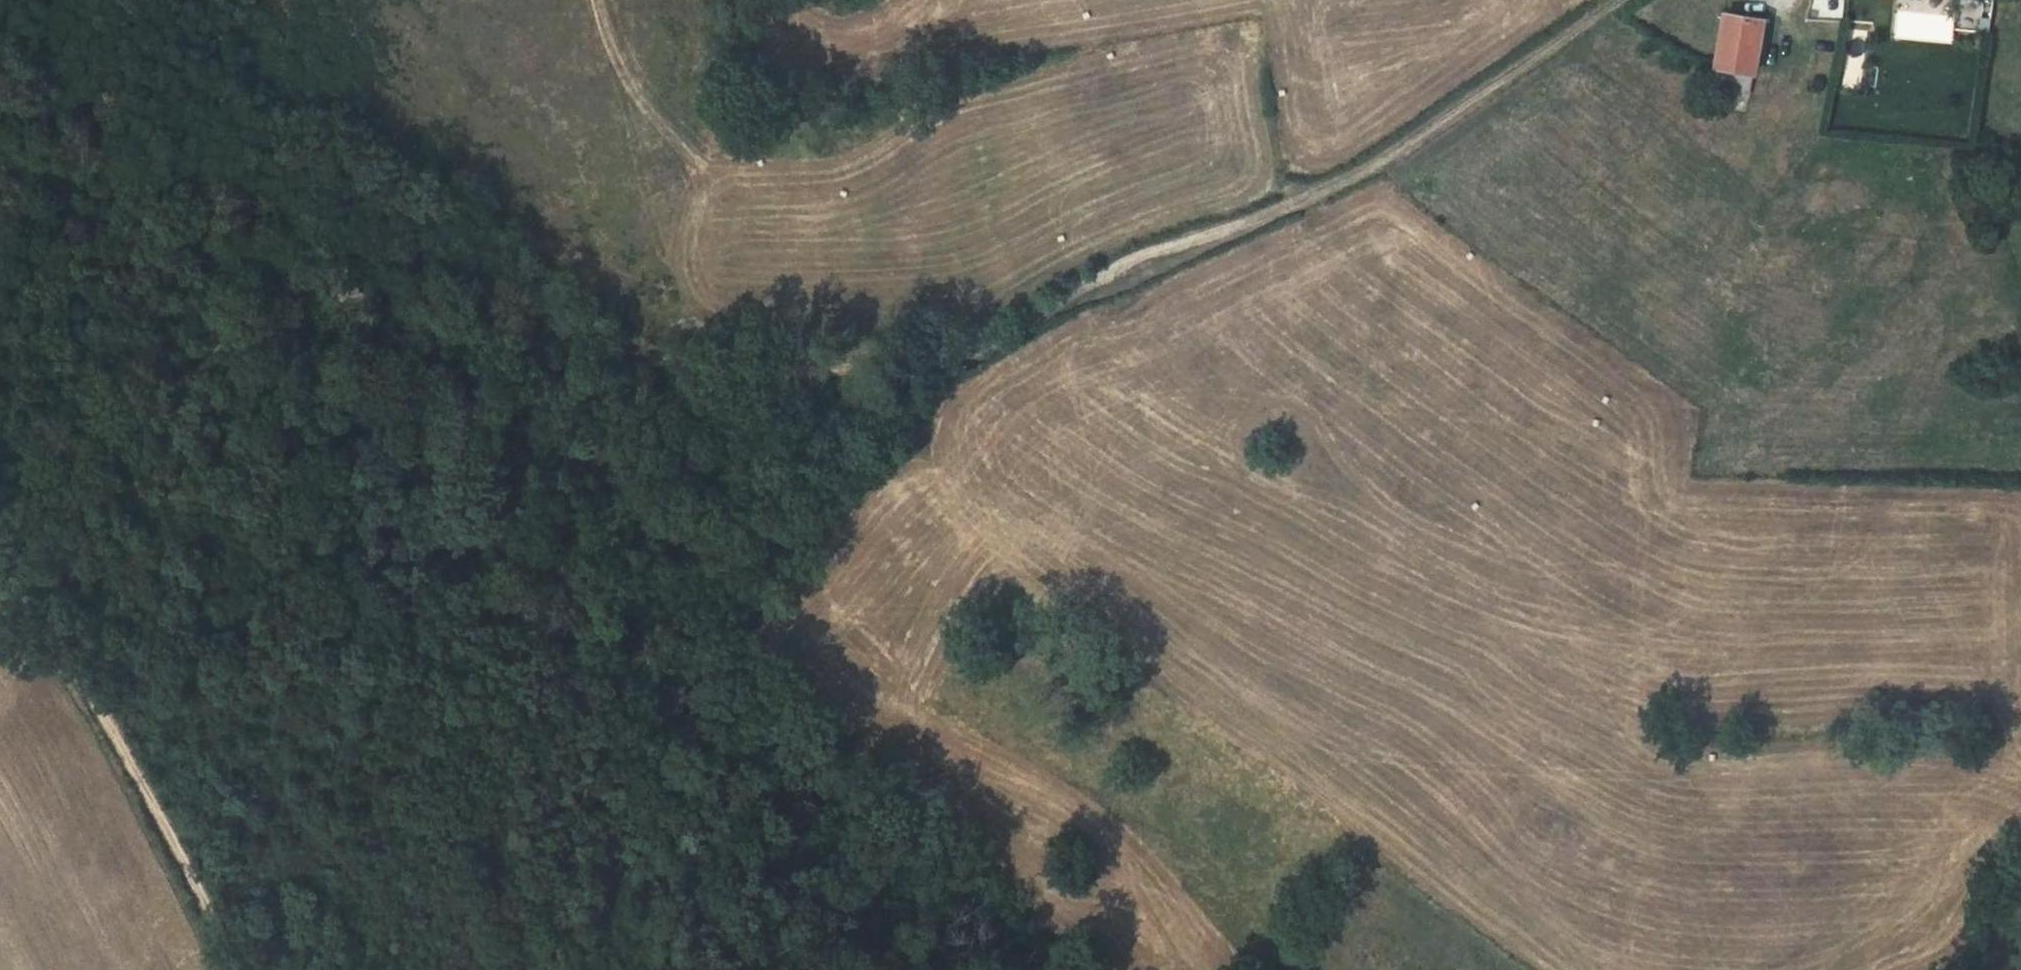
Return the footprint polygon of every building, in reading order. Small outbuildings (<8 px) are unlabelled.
[(1720,19),(1710,72),(1713,73),(1709,91),(1743,97),(1747,79),(1749,79),(1760,25),(1720,19)]
